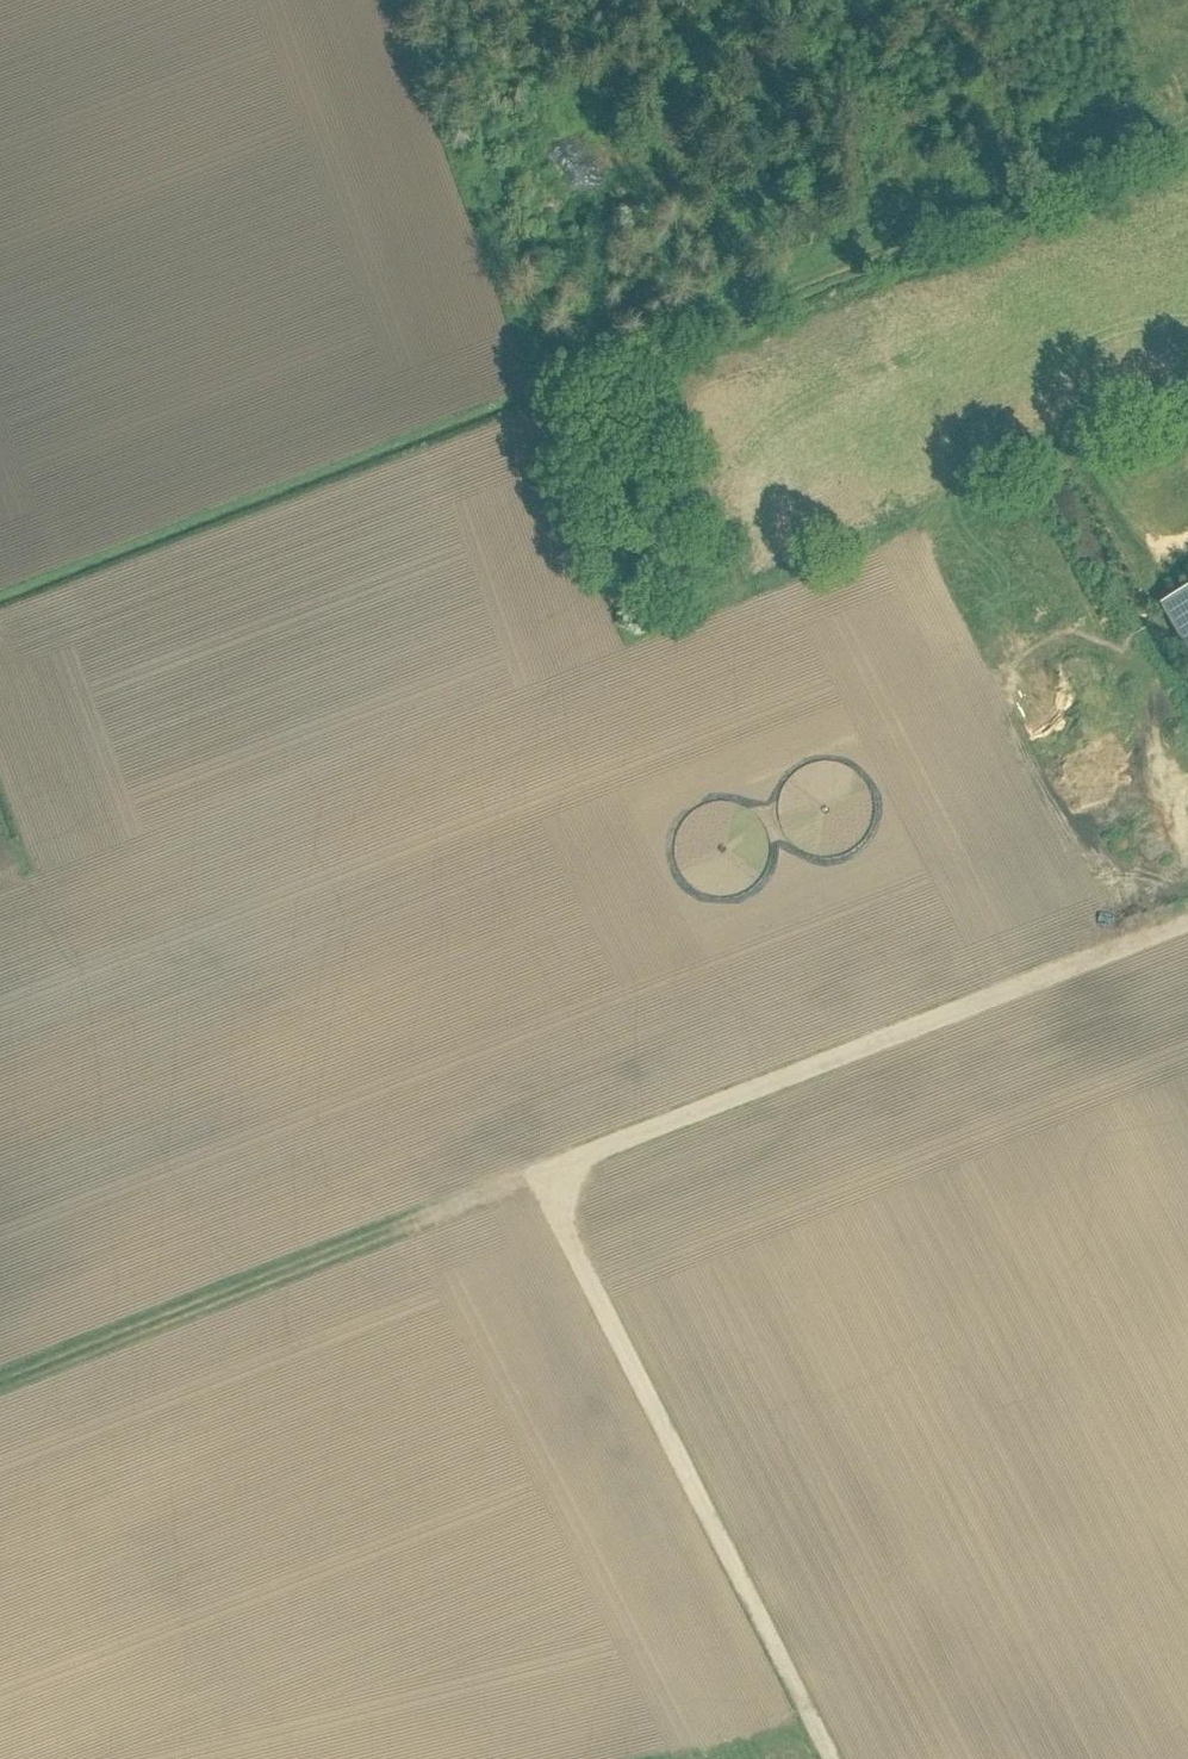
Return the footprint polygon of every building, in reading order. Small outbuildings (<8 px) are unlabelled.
[(1159,611),(1187,661),(1187,595),(1159,611)]
